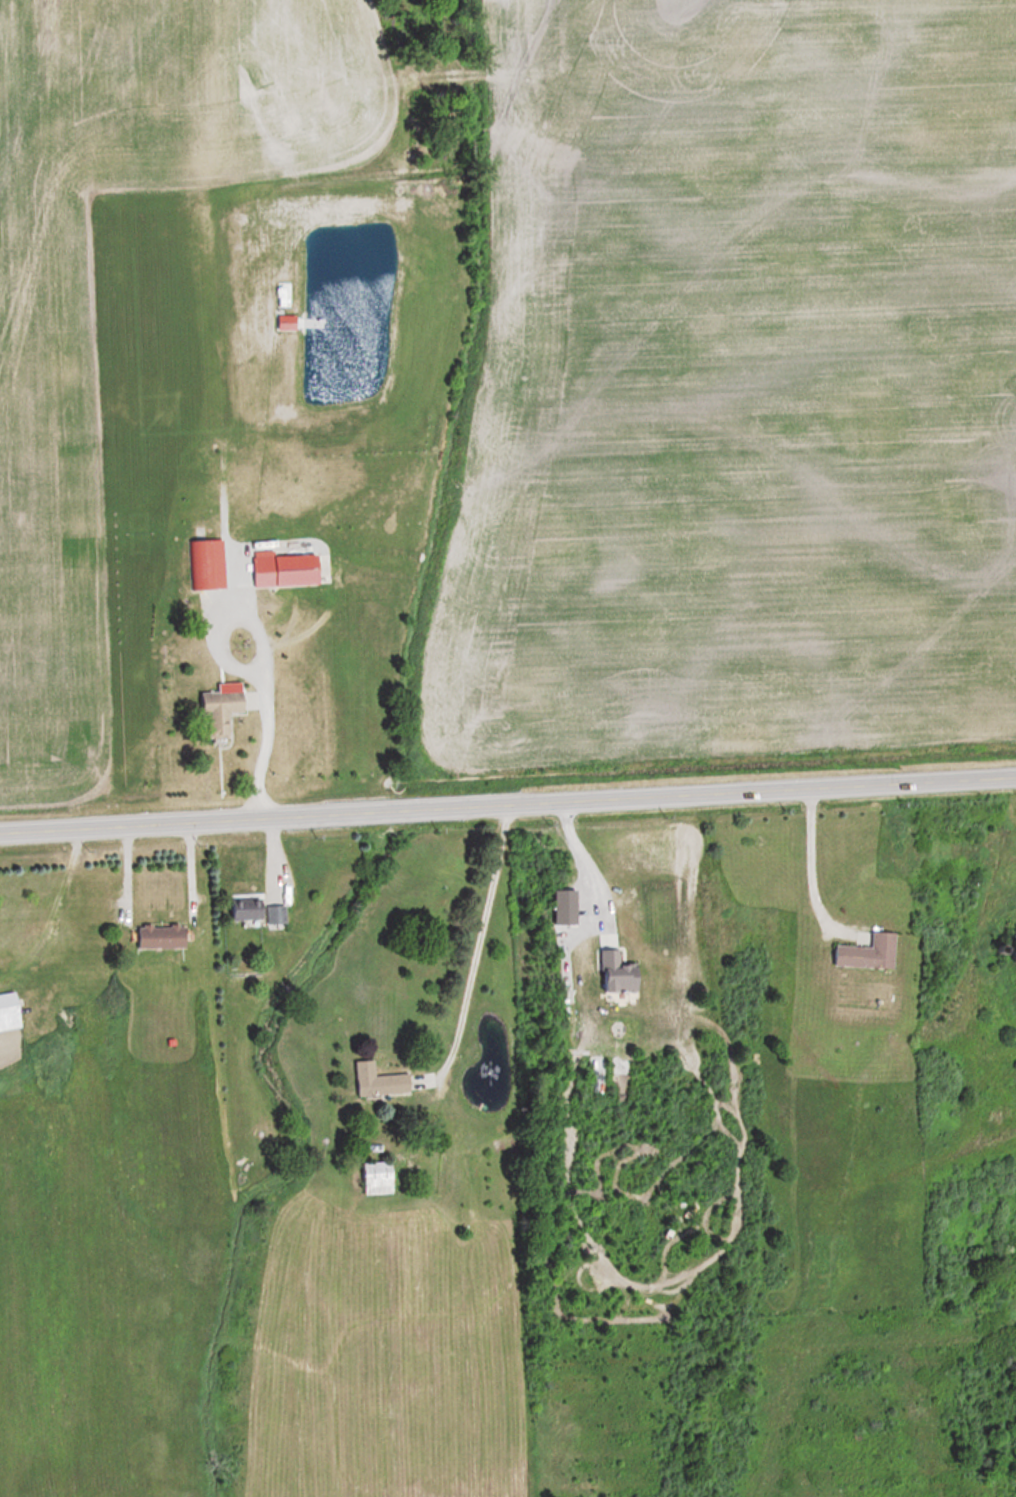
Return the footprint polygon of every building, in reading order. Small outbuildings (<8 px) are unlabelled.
[(214,540),(188,541),(190,591),(216,590),(214,540)] [(273,559),(254,559),(254,575),(273,575),(273,559)] [(340,582),(339,560),(290,562),(290,584),(340,582)] [(216,743),(229,743),(229,714),(247,713),(246,692),(202,693),(202,717),(216,717),(216,743)] [(229,921),(258,921),(258,894),(229,894),(229,921)] [(261,906),(261,923),(281,923),(281,906),(261,906)] [(142,925),(142,948),(190,948),(190,925),(142,925)] [(867,947),(828,945),(827,966),(889,969),(891,933),(867,932),(867,947)] [(594,950),(594,992),(633,992),(633,963),(616,963),(616,950),(594,950)] [(25,1028),(20,993),(0,996),(0,1031),(25,1028)] [(353,1096),(408,1092),(406,1072),(373,1075),(372,1059),(351,1061),(353,1096)] [(357,1193),(389,1193),(390,1162),(357,1162),(357,1193)]
